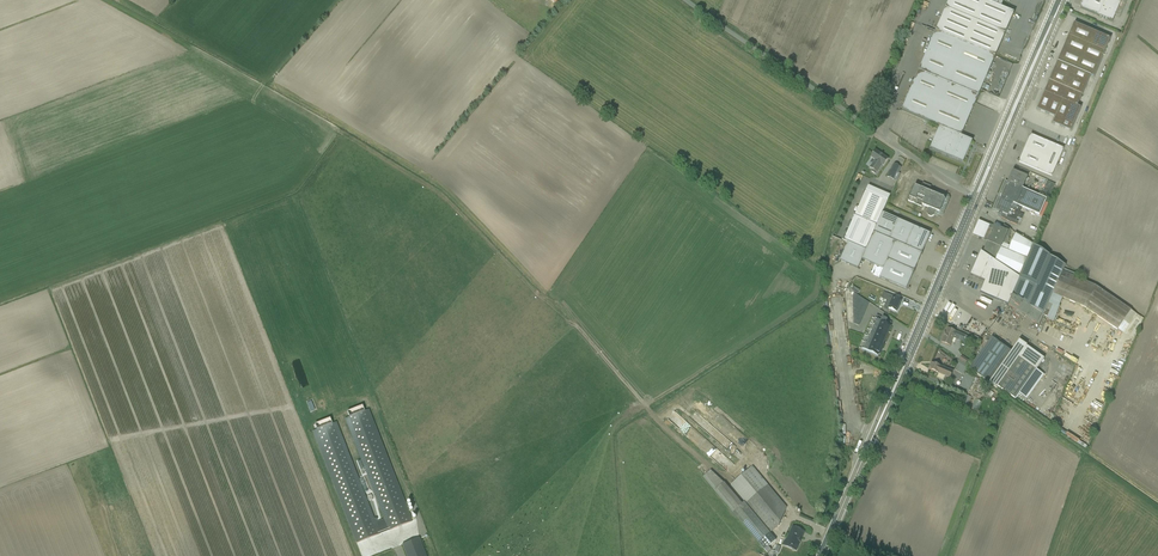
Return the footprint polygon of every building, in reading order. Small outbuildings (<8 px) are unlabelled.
[(938,32),(998,58),(1015,13),(1003,9),(1006,0),(952,0),(938,32)] [(1081,9),(1116,25),(1128,0),(1085,0),(1081,9)] [(1074,24),(1058,62),(1090,76),(1094,78),(1110,39),(1074,24)] [(904,111),(964,136),(998,58),(938,32),(904,111)] [(1081,108),(1077,107),(1090,76),(1058,62),(1037,110),(1055,118),(1053,124),(1071,131),(1081,108)] [(931,150),(965,163),(973,142),(940,128),(931,150)] [(1052,176),(1065,148),(1033,134),(1020,162),(1052,176)] [(885,166),(890,158),(876,149),(871,157),(875,159),(870,168),(878,173),(883,165),(885,166)] [(1010,181),(1023,187),(1028,176),(1015,170),(1010,181)] [(1010,181),(1003,197),(1015,203),(1041,215),(1048,199),(1023,187),(1010,181)] [(941,216),(950,198),(916,183),(908,202),(941,216)] [(880,277),(908,289),(932,233),(884,212),(891,195),(869,185),(852,223),(874,233),(867,249),(849,242),(841,261),(860,269),(864,259),(884,268),(880,277)] [(997,209),(1010,215),(1015,203),(1003,197),(997,209)] [(995,224),(989,241),(1002,247),(1009,230),(1010,228),(1011,226),(1005,224),(1003,228),(995,224)] [(1066,265),(1010,228),(1009,230),(1002,247),(997,259),(988,280),(983,290),(1002,297),(1007,279),(1017,286),(1010,302),(1043,326),(1057,296),(1088,308),(1125,333),(1137,313),(1099,287),(1063,271),(1066,265)] [(984,252),(997,259),(1002,247),(989,241),(984,252)] [(979,250),(970,273),(988,280),(997,259),(984,252),(979,250)] [(859,292),(860,325),(871,325),(870,307),(863,307),(863,302),(865,302),(865,287),(858,288),(858,292),(859,292)] [(901,300),(886,294),(884,299),(890,302),(888,307),(896,311),(901,300)] [(962,316),(966,318),(964,321),(970,324),(976,315),(966,309),(962,316)] [(882,318),(877,316),(875,319),(861,349),(878,356),(878,355),(879,355),(881,351),(880,350),(881,348),(882,349),(884,345),(883,344),(892,323),(886,321),(887,319),(882,317),(882,318)] [(970,337),(948,326),(941,340),(952,345),(956,336),(967,342),(970,337)] [(990,337),(970,365),(1016,399),(1028,381),(1036,368),(990,337)] [(929,370),(951,379),(955,371),(933,361),(929,370)] [(1126,375),(1128,371),(1121,369),(1122,366),(1120,366),(1118,372),(1126,375)] [(967,386),(976,390),(982,377),(972,373),(967,386)] [(979,406),(985,408),(988,401),(982,399),(979,406)] [(313,403),(317,413),(322,410),(318,401),(313,403)] [(364,555),(382,555),(401,550),(398,543),(395,540),(397,537),(388,540),(381,535),(402,529),(403,526),(402,520),(397,522),(394,514),(387,516),(380,493),(373,495),(372,491),(368,496),(365,488),(358,490),(355,480),(358,479),(353,476),(353,475),(365,471),(359,467),(345,421),(341,423),(339,417),(321,423),(322,428),(324,426),(363,555),(364,555)] [(716,437),(723,430),(719,426),(712,433),(716,437)] [(784,546),(797,552),(806,532),(793,526),(784,546)]
